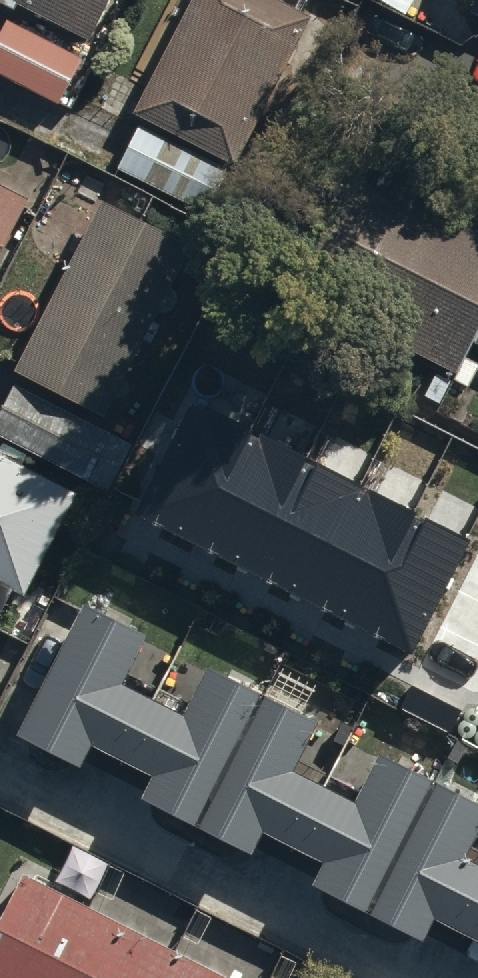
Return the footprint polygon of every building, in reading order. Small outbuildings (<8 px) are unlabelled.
[(88,36),(106,0),(18,0),(88,36)] [(227,161),(306,24),(265,0),(202,0),(138,110),(227,161)] [(60,114),(87,64),(8,22),(0,37),(0,83),(60,114)] [(146,131),(123,172),(203,216),(226,174),(146,131)] [(288,283),(457,370),(453,377),(470,385),(452,422),(477,435),(477,213),(354,151),(288,283)] [(31,207),(0,189),(0,262),(31,207)] [(118,417),(200,247),(105,202),(23,372),(118,417)] [(121,436),(28,389),(4,436),(97,484),(121,436)] [(195,404),(138,516),(412,654),(469,541),(195,404)] [(0,453),(0,616),(14,589),(26,595),(78,491),(0,453)] [(24,746),(88,778),(97,760),(158,790),(148,812),(256,866),(267,844),(328,875),(317,897),(427,952),(438,929),(477,949),(477,874),(465,867),(477,842),(477,814),(384,767),(361,814),(296,782),(321,731),(211,677),(186,728),(127,698),(151,651),(87,619),(24,746)] [(23,878),(0,924),(0,977),(225,977),(23,878)]
